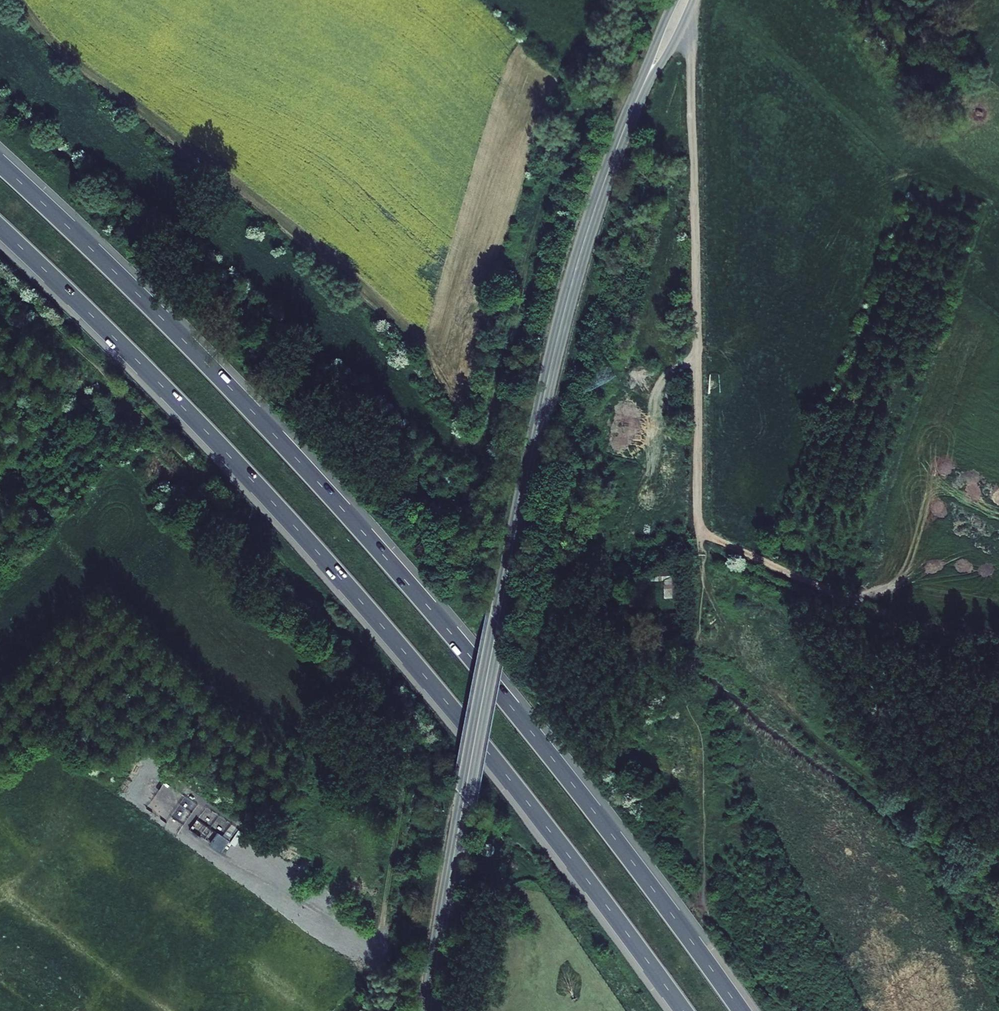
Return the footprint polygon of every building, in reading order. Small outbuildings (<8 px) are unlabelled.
[(667,596),(674,596),(674,574),(666,575),(667,596)] [(223,852),(231,839),(219,831),(210,843),(223,852)]
